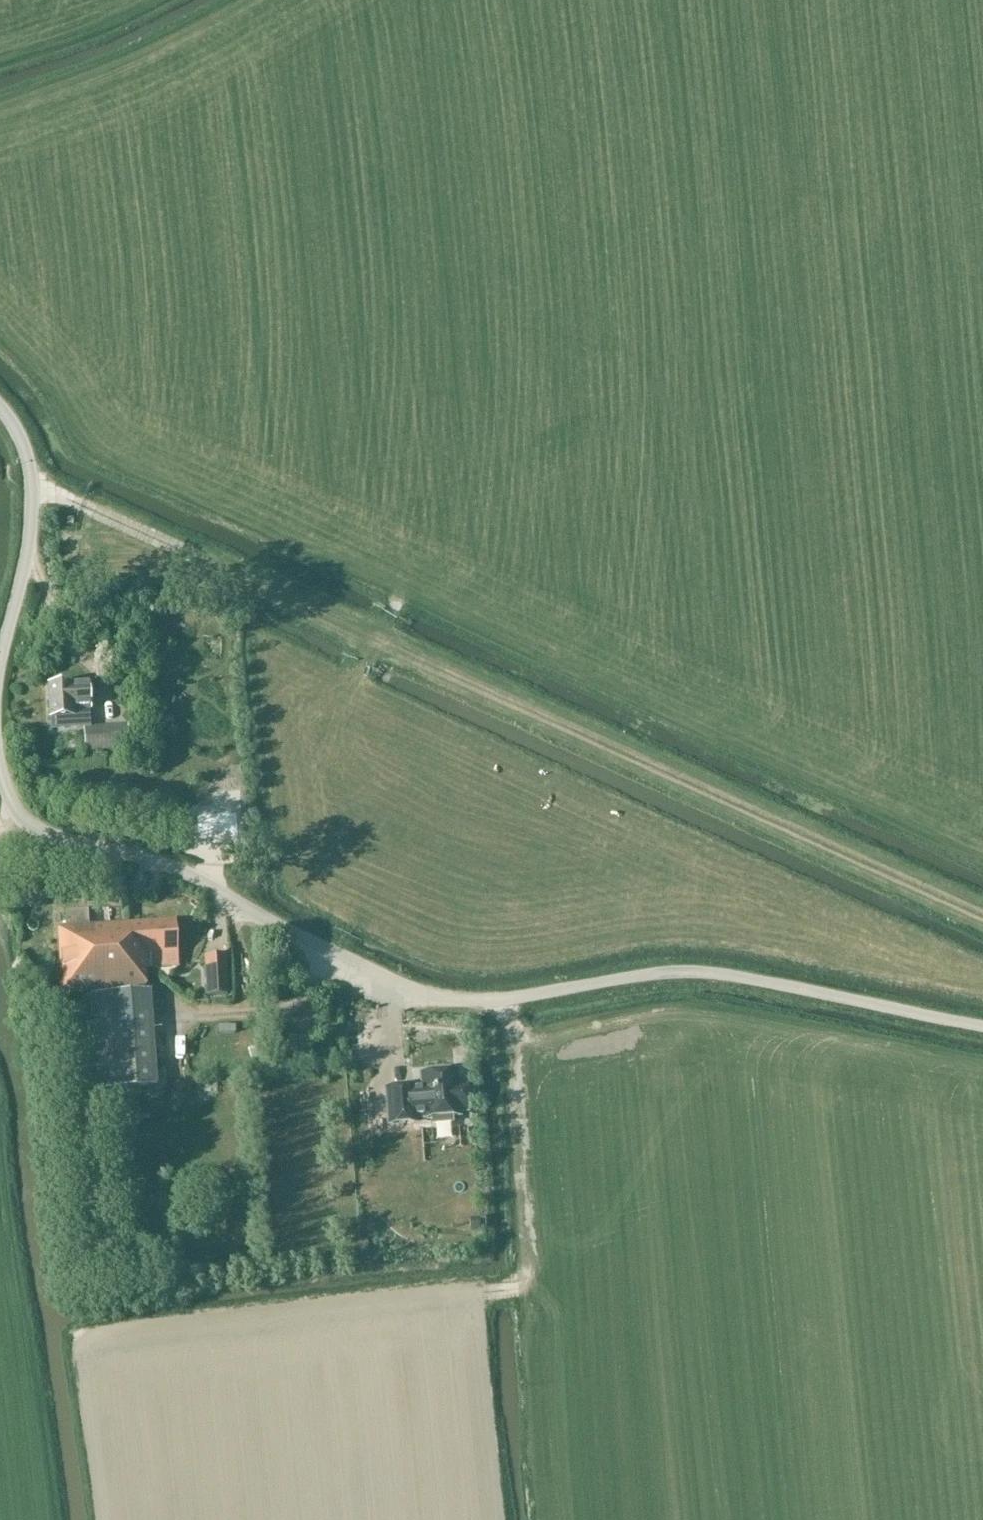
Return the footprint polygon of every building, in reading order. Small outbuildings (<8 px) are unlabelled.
[(49,720),(74,719),(75,712),(91,711),(89,682),(47,686),(49,720)] [(128,725),(83,728),(84,752),(130,749),(128,725)] [(205,828),(246,828),(245,802),(204,802),(205,828)] [(41,894),(26,904),(30,910),(45,901),(41,894)] [(67,929),(58,930),(61,996),(146,990),(146,971),(148,971),(148,955),(177,953),(176,923),(131,926),(89,928),(88,913),(66,914),(67,929)] [(226,956),(204,957),(206,997),(228,996),(226,956)] [(96,1093),(155,1088),(149,993),(89,996),(96,1093)] [(411,1087),(387,1089),(389,1110),(390,1121),(390,1125),(414,1123),(413,1118),(425,1117),(425,1119),(432,1118),(432,1124),(452,1123),(452,1117),(458,1116),(458,1112),(467,1111),(465,1086),(456,1086),(455,1072),(422,1074),(423,1089),(411,1090),(411,1087)]
